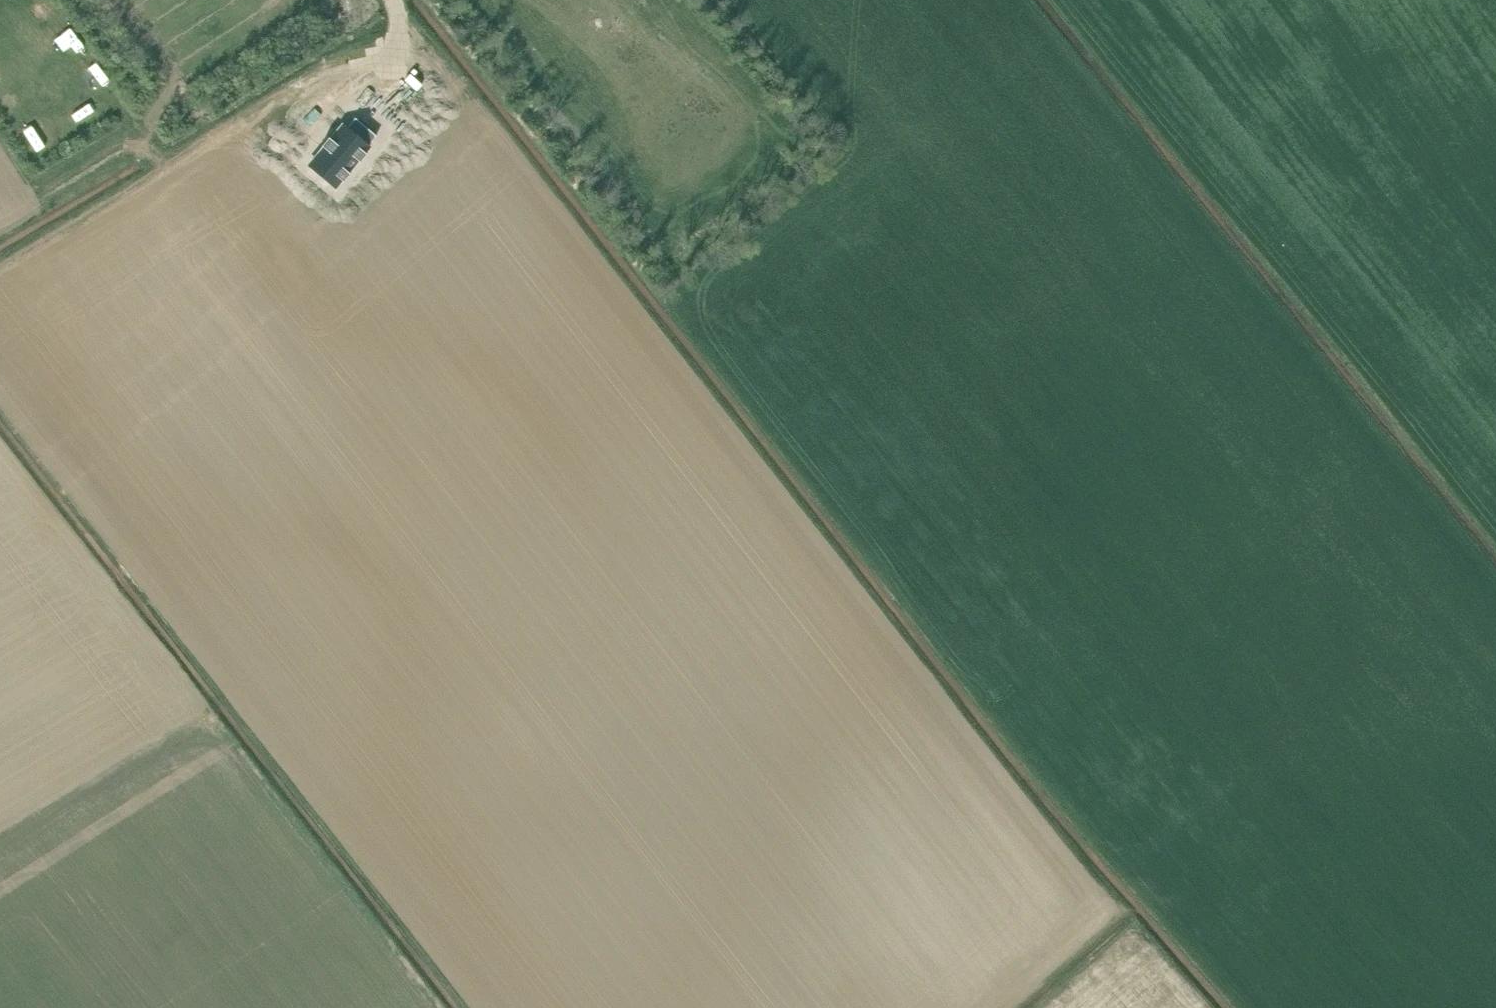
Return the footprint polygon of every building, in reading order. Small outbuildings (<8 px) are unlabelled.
[(323,147),(310,164),(336,186),(369,147),(368,145),(375,137),(392,151),(408,131),(369,99),(353,118),(357,122),(350,130),(343,124),(331,139),(328,137),(321,145),(323,147)]
